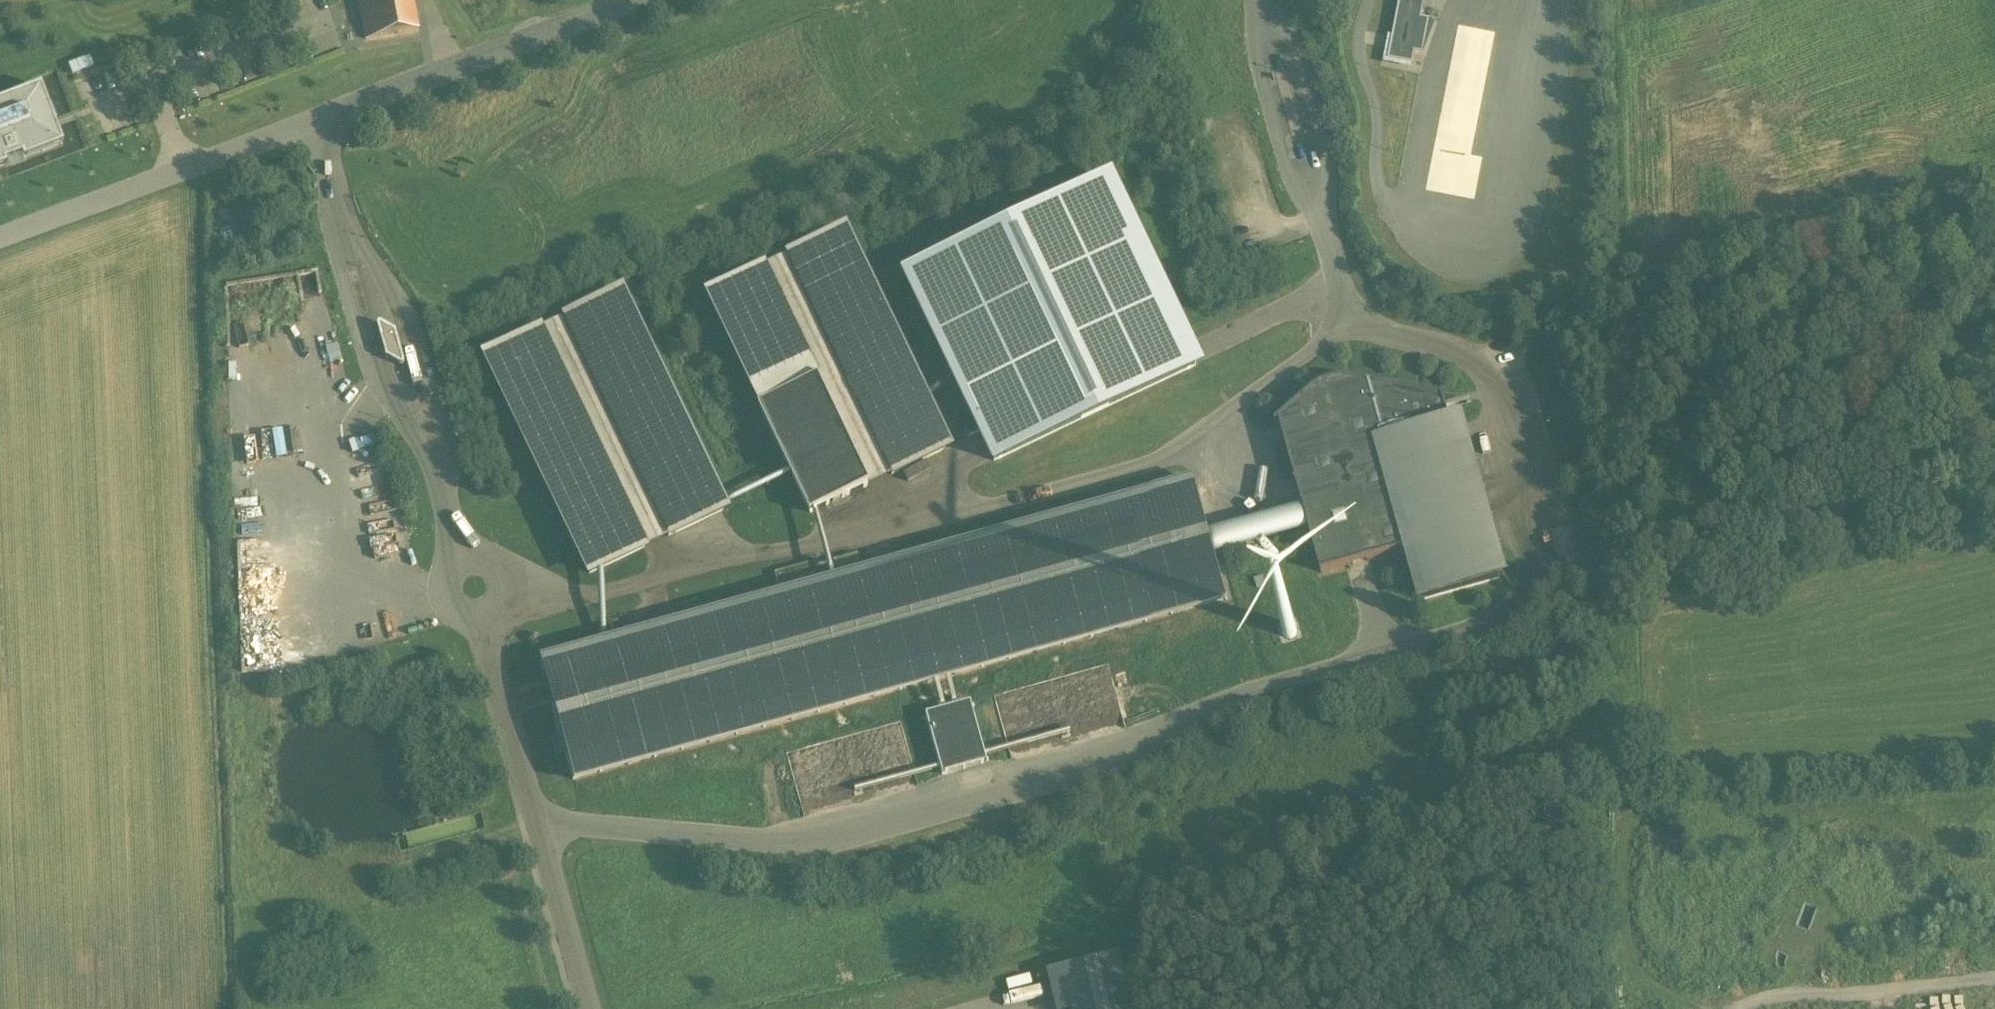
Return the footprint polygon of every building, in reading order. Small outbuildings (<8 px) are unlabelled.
[(364,41),(418,32),(412,0),(357,0),(364,41)] [(1388,67),(1418,72),(1421,56),(1429,57),(1435,24),(1427,22),(1431,0),(1400,0),(1388,67)] [(63,148),(55,124),(41,87),(0,102),(0,171),(63,148)] [(1105,181),(904,277),(993,462),(1194,366),(1105,181)] [(855,230),(715,295),(820,519),(960,453),(855,230)] [(631,293),(492,361),(597,577),(737,510),(631,293)] [(1314,391),(1279,423),(1322,575),(1409,551),(1423,602),(1500,580),(1450,400),(1358,382),(1347,380),(1336,381),(1327,384),(1321,385),(1314,391)] [(1196,484),(540,664),(572,781),(1228,601),(1196,484)] [(816,564),(781,571),(783,584),(797,581),(798,586),(819,582),(816,564)] [(969,704),(924,717),(942,779),(986,766),(969,704)] [(1059,969),(1069,1008),(1131,1008),(1117,955),(1059,969)] [(1059,969),(1045,972),(1054,1008),(1069,1008),(1059,969)]
